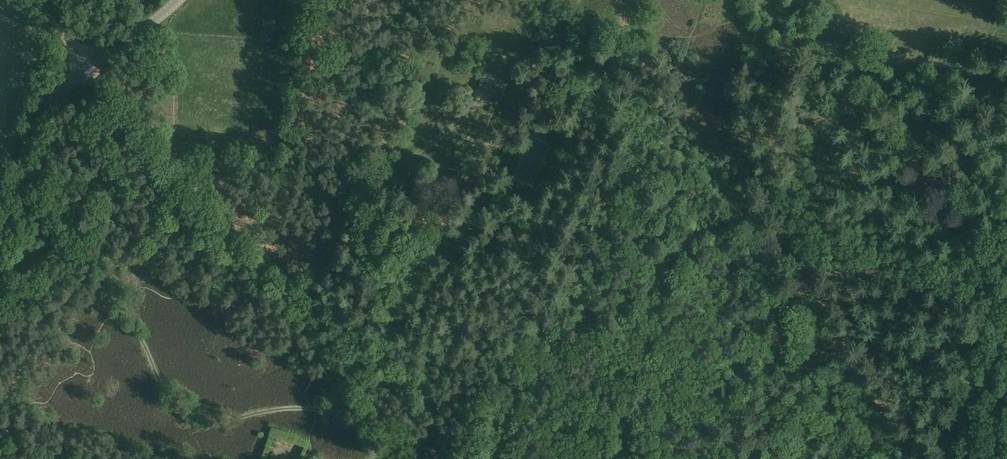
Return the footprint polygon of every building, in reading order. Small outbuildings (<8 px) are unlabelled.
[(477,88),(491,94),(487,101),(496,105),(507,83),(498,78),(495,85),(481,79),(477,88)]
